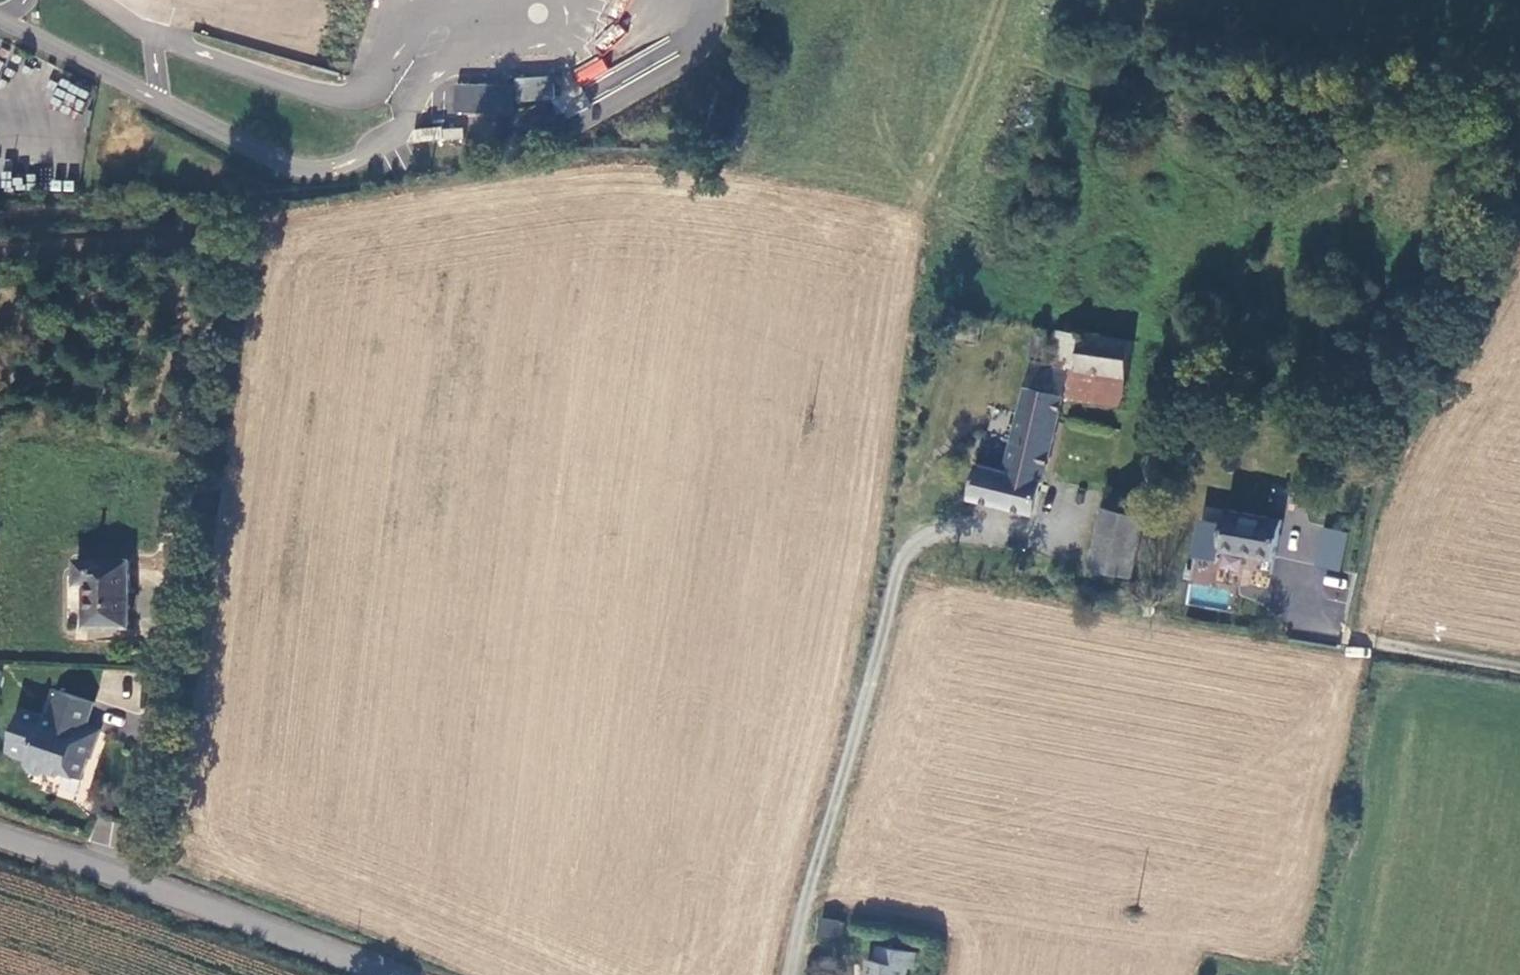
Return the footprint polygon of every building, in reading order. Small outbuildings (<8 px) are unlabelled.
[(599,55),(572,73),(583,89),(610,71),(599,55)] [(460,81),(459,110),(519,111),(519,82),(460,81)] [(58,82),(53,106),(82,112),(87,88),(58,82)] [(1128,379),(1135,345),(1061,328),(1053,364),(1042,362),(1048,334),(1031,330),(1024,359),(1026,360),(1001,471),(968,464),(960,500),(1038,518),(1065,396),(1072,366),(1128,379)] [(1121,408),(1128,379),(1072,366),(1065,396),(1121,408)] [(1090,565),(1135,575),(1150,512),(1131,507),(1135,491),(1109,485),(1090,565)] [(1287,523),(1227,513),(1220,552),(1280,563),(1287,523)] [(1319,528),(1315,567),(1341,569),(1345,530),(1319,528)] [(137,624),(135,558),(81,559),(81,582),(91,582),(92,625),(137,624)] [(59,721),(29,711),(15,756),(36,763),(35,768),(38,774),(50,778),(57,775),(68,779),(75,775),(91,781),(102,748),(99,747),(104,733),(95,729),(103,704),(67,693),(59,721)] [(113,844),(117,820),(97,816),(93,840),(113,844)] [(839,945),(842,921),(819,918),(816,942),(839,945)] [(904,973),(909,972),(909,958),(872,951),(868,968),(864,967),(863,974),(903,974),(904,973)]
